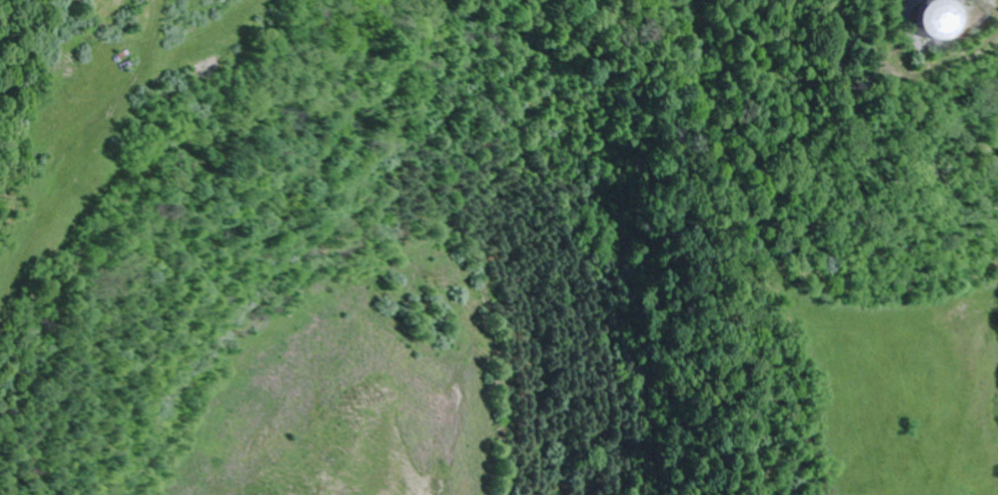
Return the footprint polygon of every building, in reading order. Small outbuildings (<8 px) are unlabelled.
[(933,25),(918,0),(907,0),(889,12),(907,41),(933,25)]
